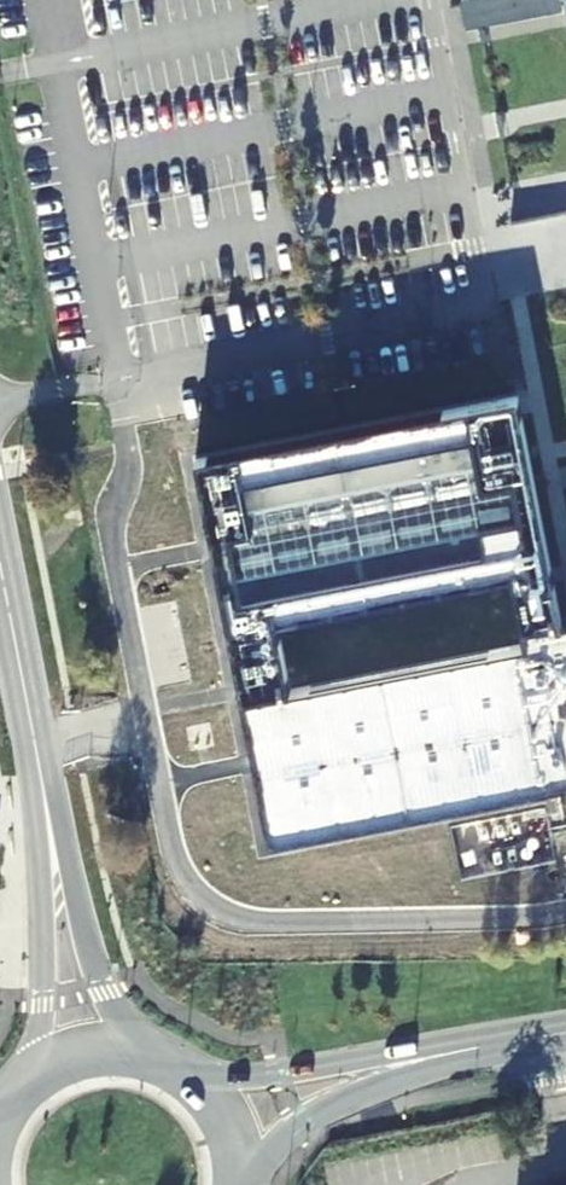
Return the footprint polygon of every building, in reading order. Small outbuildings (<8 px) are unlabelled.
[(461,0),(467,29),(563,11),(561,0),(462,0),(461,0)] [(563,625),(518,397),(193,460),(269,845),(565,787),(565,625),(563,625)]
